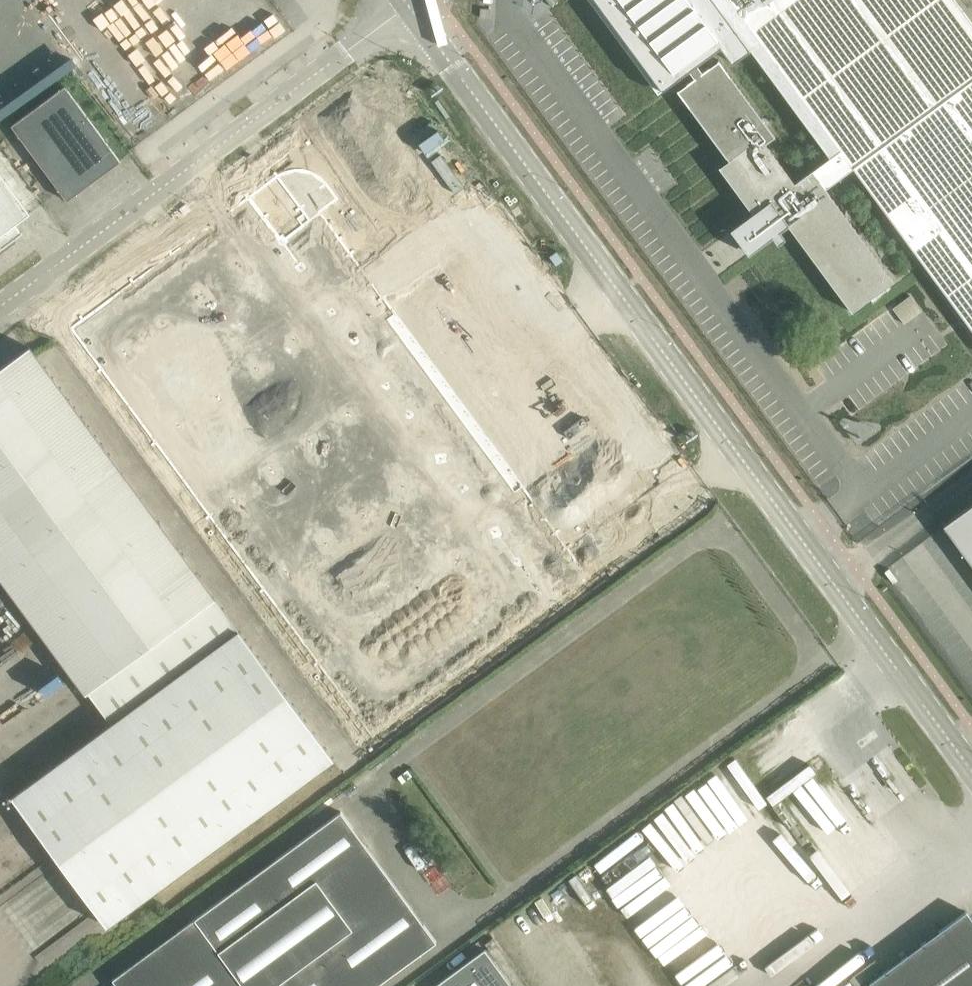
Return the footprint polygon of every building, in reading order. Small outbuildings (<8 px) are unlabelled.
[(853,167),(971,329),(971,0),(730,0),(840,149),(795,182),(766,143),(775,136),(719,59),(702,71),(696,63),(688,69),(694,77),(677,90),(728,160),(719,166),(753,213),(730,229),(747,255),(772,236),(776,243),(784,237),(778,233),(788,224),(852,311),(893,281),(826,187),(853,167)] [(85,49),(49,1),(0,38),(0,111),(85,49)] [(11,125),(67,200),(121,161),(109,145),(65,85),(11,125)] [(335,140),(80,333),(378,732),(652,533),(372,191),(394,174),(368,136),(341,140),(335,140)] [(23,233),(22,232),(21,233),(15,224),(30,213),(0,172),(0,250),(23,233)] [(107,925),(334,758),(30,346),(0,369),(0,576),(86,693),(88,691),(112,724),(13,796),(107,925)] [(944,525),(971,562),(971,504),(944,525)] [(436,940),(340,812),(113,978),(119,985),(375,985),(436,940)] [(872,985),(971,985),(971,918),(966,910),(869,982),(872,985)] [(485,949),(437,985),(513,985),(485,949)]
